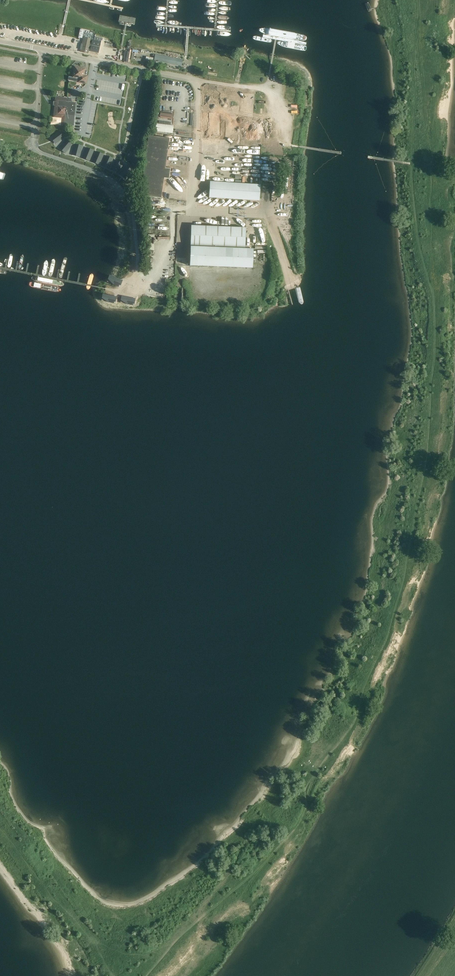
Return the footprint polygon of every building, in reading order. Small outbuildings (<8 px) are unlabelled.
[(121,21),(135,24),(137,17),(122,14),(121,21)] [(99,40),(100,38),(95,37),(94,39),(92,39),(85,37),(81,51),(87,53),(90,43),(92,44),(90,51),(98,53),(101,41),(99,40)] [(153,60),(176,65),(181,66),(183,59),(155,54),(155,58),(146,57),(146,60),(153,61),(153,60)] [(73,77),(79,78),(79,82),(86,83),(87,76),(84,75),(85,69),(75,67),(73,77)] [(205,94),(205,102),(228,102),(228,94),(205,94)] [(55,102),(55,105),(56,105),(56,106),(58,106),(57,114),(75,115),(76,102),(72,102),(72,98),(70,98),(68,98),(67,101),(66,101),(56,100),(56,102),(55,102)] [(272,111),(206,109),(205,137),(271,139),(272,111)] [(162,115),(161,122),(173,124),(174,117),(162,115)] [(174,133),(175,125),(157,124),(157,131),(174,133)] [(64,137),(59,131),(53,136),(58,142),(64,137)] [(170,138),(148,136),(140,195),(161,198),(164,178),(169,179),(170,169),(166,168),(170,138)] [(72,145),(66,140),(61,146),(67,151),(72,145)] [(82,146),(75,144),(73,152),(80,154),(82,146)] [(94,151),(87,148),(84,155),(91,158),(94,151)] [(103,155),(96,152),(93,159),(100,162),(103,155)] [(133,153),(129,159),(136,163),(140,156),(133,153)] [(113,159),(106,156),(103,163),(110,166),(113,159)] [(123,164),(116,160),(112,167),(119,171),(123,164)] [(132,171),(126,166),(121,172),(127,177),(132,171)] [(259,201),(261,185),(210,181),(209,197),(259,201)] [(190,246),(245,249),(246,227),(210,226),(191,225),(190,246)] [(253,249),(245,249),(190,246),(190,266),(253,268),(253,249)] [(122,282),(109,278),(108,283),(121,287),(122,282)]
